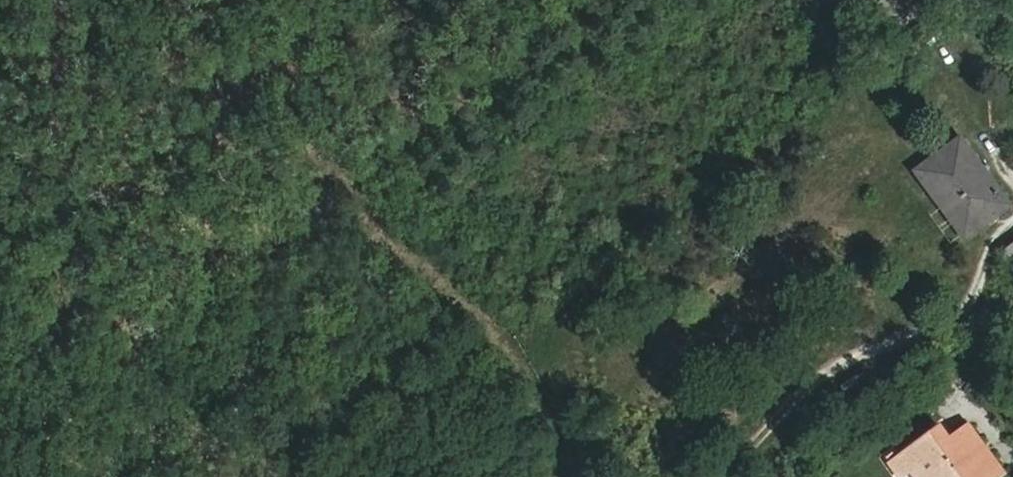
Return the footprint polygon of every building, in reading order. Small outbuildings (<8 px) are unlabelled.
[(930,213),(933,217),(989,177),(962,139),(918,171),(941,204),(930,213)] [(989,177),(933,217),(953,247),(1010,206),(989,177)] [(1004,255),(1012,267),(1012,247),(1004,255)] [(1005,474),(970,426),(950,440),(940,427),(890,462),(900,476),(901,476),(911,470),(916,476),(1000,476),(1005,474)]
